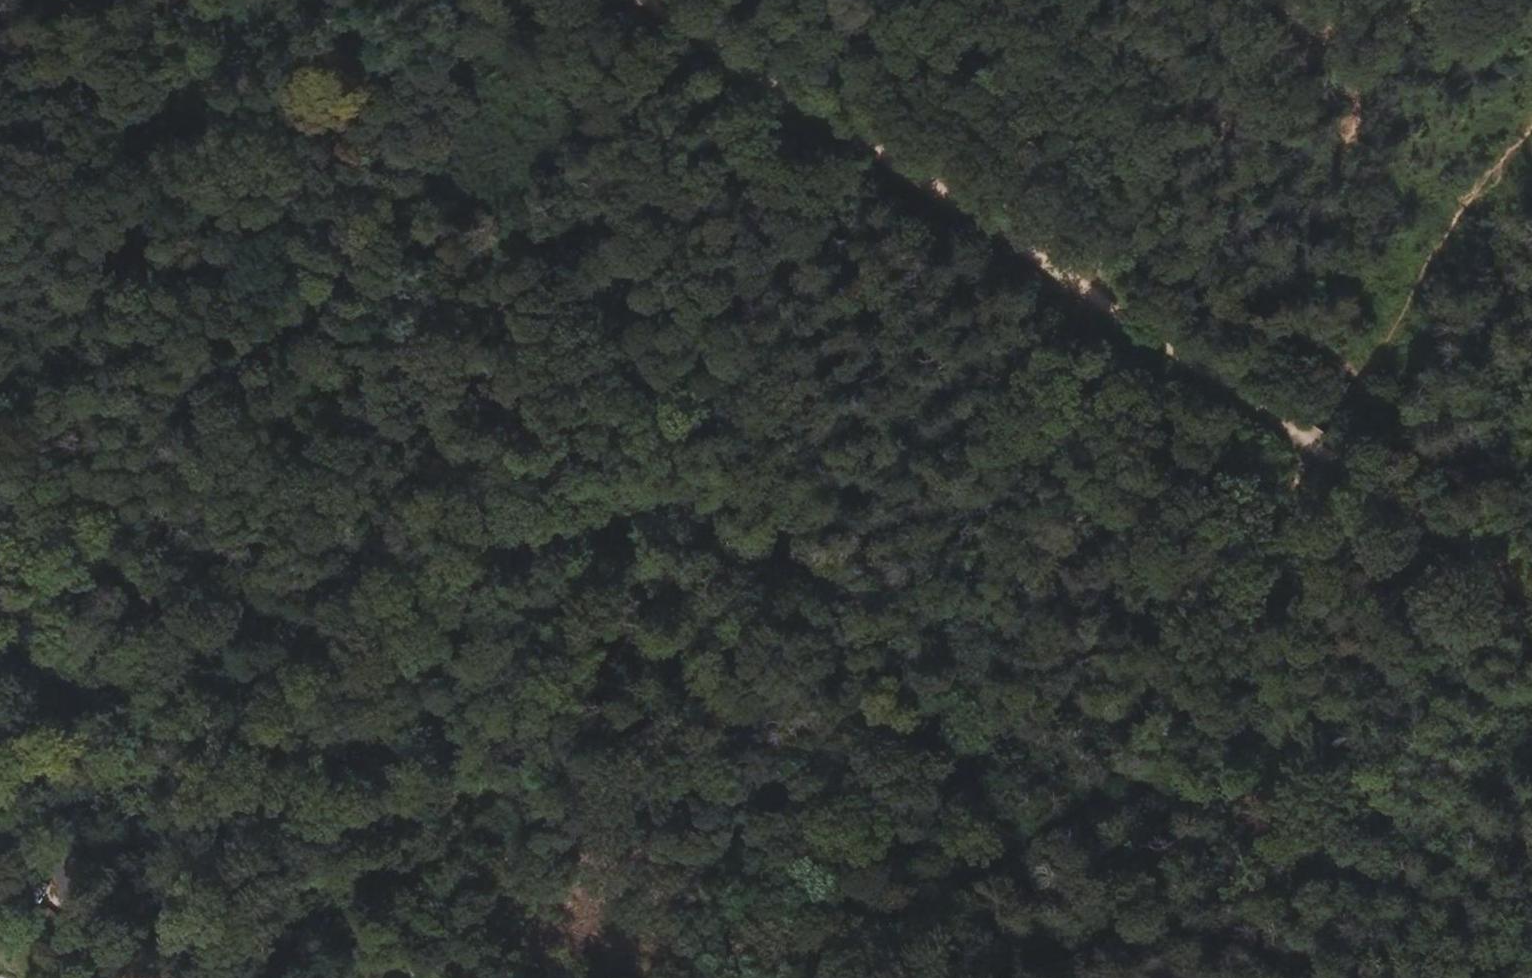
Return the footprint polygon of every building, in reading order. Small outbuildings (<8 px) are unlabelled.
[(140,562),(116,550),(98,585),(122,597),(140,562)]
